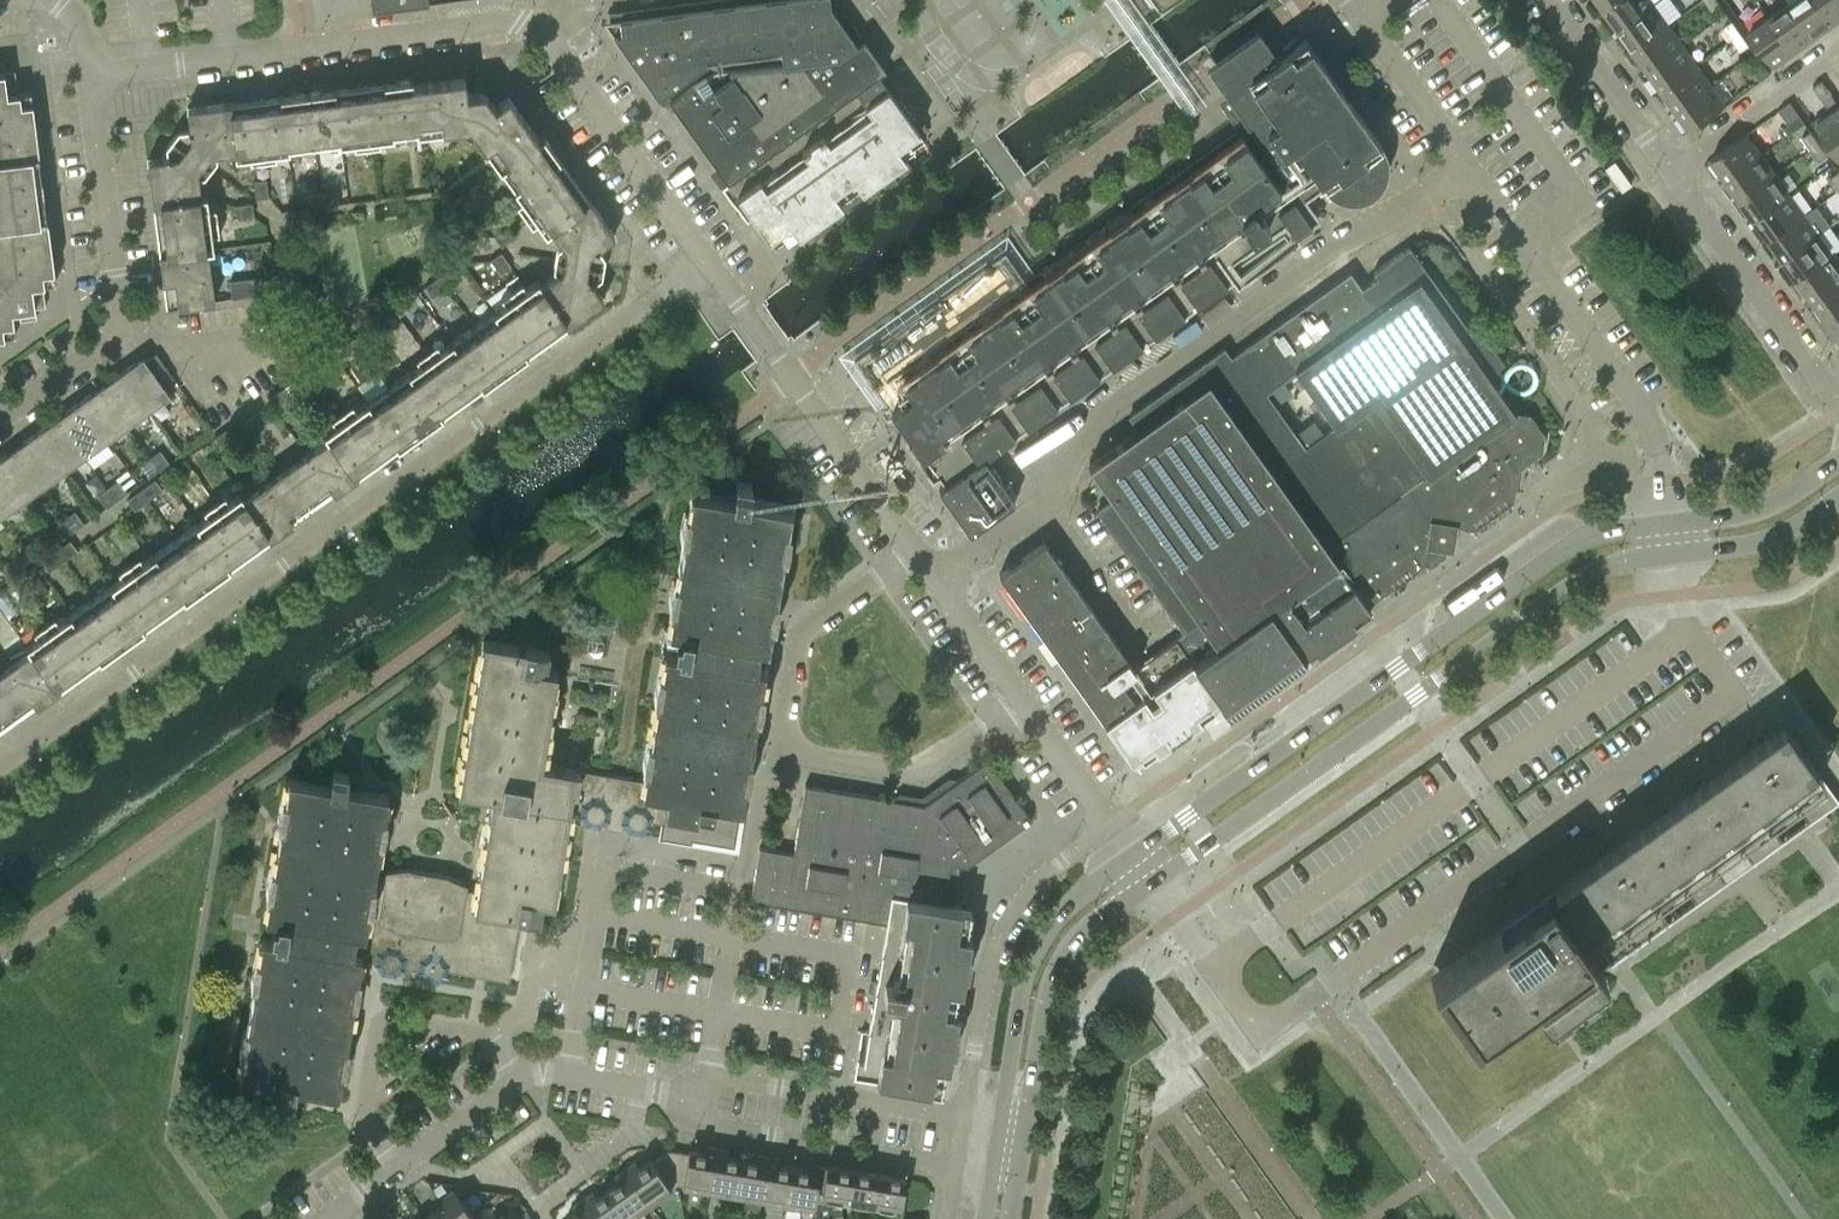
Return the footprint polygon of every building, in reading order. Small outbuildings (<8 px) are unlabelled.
[(608,27),(658,97),(705,63),(780,53),(781,62),(715,70),(695,85),(693,82),(669,99),(727,181),(878,73),(877,73),(884,68),(863,39),(856,44),(830,7),(829,0),(760,0),(620,18),(608,27)] [(1604,8),(1616,0),(1599,0),(1604,8)] [(1604,8),(1619,28),(1654,3),(1652,0),(1616,0),(1604,8)] [(1718,0),(1704,0),(1712,11),(1721,4),(1718,0)] [(1818,0),(1788,0),(1789,2),(1815,37),(1835,23),(1818,0)] [(1835,23),(1838,20),(1838,0),(1818,0),(1835,23)] [(1815,37),(1789,2),(1770,16),(1795,52),(1815,37)] [(1654,3),(1619,28),(1633,48),(1668,23),(1654,3)] [(1795,52),(1770,16),(1749,31),(1774,66),(1795,52)] [(1741,32),(1732,20),(1723,27),(1732,39),(1741,32)] [(1668,23),(1633,48),(1648,69),(1683,43),(1668,23)] [(1381,145),(1335,80),(1304,37),(1277,57),(1259,32),(1257,30),(1206,66),(1209,70),(1279,169),(1288,162),(1296,173),(1308,164),(1323,186),(1327,190),(1332,194),(1337,197),(1343,199),(1349,200),(1355,200),(1361,199),(1367,197),(1372,193),(1377,189),(1381,185),(1384,180),(1386,174),(1387,168),(1387,162),(1386,156),(1384,150),(1381,145)] [(1749,44),(1741,32),(1732,39),(1740,51),(1749,44)] [(1683,43),(1648,69),(1662,88),(1697,63),(1683,43)] [(0,61),(0,73),(3,73),(5,87),(17,86),(14,69),(4,71),(3,61),(0,61)] [(1770,73),(1761,61),(1752,67),(1761,79),(1770,73)] [(1697,63),(1662,88),(1676,108),(1711,83),(1697,63)] [(878,73),(727,181),(721,185),(728,195),(745,182),(749,187),(737,195),(768,238),(789,223),(798,235),(842,203),(840,200),(859,186),(861,189),(905,158),(897,146),(919,131),(878,73)] [(508,96),(481,116),(475,120),(469,117),(464,77),(413,84),(419,132),(469,126),(499,167),(538,138),(508,96)] [(419,132),(413,84),(412,78),(307,92),(314,146),(419,132)] [(1813,86),(1821,98),(1830,91),(1822,80),(1813,86)] [(1711,83),(1676,108),(1691,129),(1726,104),(1711,83)] [(31,90),(0,94),(0,128),(35,123),(31,90)] [(1834,106),(1838,103),(1830,91),(1821,98),(1830,109),(1813,121),(1838,157),(1838,114),(1834,106)] [(314,146),(307,92),(187,107),(189,127),(178,129),(171,138),(203,162),(210,154),(234,150),(235,156),(314,146)] [(1800,116),(1790,101),(1779,109),(1789,124),(1800,116)] [(1800,116),(1789,124),(1784,127),(1789,134),(1805,122),(1800,116)] [(18,189),(17,183),(35,181),(32,156),(39,156),(35,123),(0,128),(0,256),(51,250),(47,216),(40,217),(37,192),(19,195),(18,189)] [(1819,142),(1811,130),(1802,137),(1810,149),(1819,142)] [(1747,132),(1711,158),(1726,179),(1761,153),(1747,132)] [(614,235),(553,149),(543,135),(538,138),(499,167),(546,232),(550,229),(565,249),(563,259),(603,265),(604,255),(598,247),(614,235)] [(203,162),(171,138),(166,145),(167,156),(147,159),(166,306),(214,300),(208,248),(213,248),(210,219),(206,193),(201,194),(198,170),(203,162)] [(984,458),(1157,334),(1280,246),(1275,238),(1280,235),(1275,228),(1272,231),(1267,225),(1280,216),(1294,236),(1310,225),(1293,200),(1283,207),(1284,195),(1244,138),(1221,155),(1224,159),(1205,173),(1201,169),(1158,200),(1161,205),(1142,219),(1138,214),(1094,246),(1098,250),(1078,264),(1075,259),(1032,289),(1004,250),(853,357),(944,485),(938,489),(969,532),(1014,500),(984,458)] [(1828,154),(1819,142),(1810,149),(1819,160),(1828,154)] [(1761,153),(1726,179),(1741,198),(1776,173),(1761,153)] [(268,196),(266,179),(263,157),(254,158),(256,180),(253,180),(256,197),(268,196)] [(1614,160),(1604,167),(1621,190),(1623,189),(1630,184),(1630,183),(1614,160)] [(1830,176),(1838,188),(1838,170),(1830,176)] [(1776,173),(1741,198),(1755,218),(1790,193),(1776,173)] [(337,191),(320,193),(322,205),(339,203),(337,191)] [(303,195),(305,208),(322,205),(320,193),(303,195)] [(1790,193),(1755,218),(1769,238),(1804,213),(1790,193)] [(252,202),(235,205),(236,217),(253,215),(252,202)] [(1819,203),(1810,209),(1823,228),(1832,221),(1819,203)] [(1804,213),(1769,238),(1783,258),(1818,233),(1804,213)] [(508,225),(494,235),(501,246),(516,236),(508,225)] [(1818,233),(1783,258),(1798,279),(1833,253),(1818,233)] [(1540,451),(1543,434),(1529,414),(1514,412),(1487,374),(1504,362),(1482,332),(1469,330),(1428,273),(1409,245),(1373,271),(1385,289),(1370,300),(1349,272),(1230,357),(1223,348),(1129,415),(1139,429),(1090,465),(1113,498),(1097,509),(1179,624),(1194,613),(1218,647),(1337,563),(1366,604),(1424,562),(1430,563),(1444,553),(1445,547),(1449,523),(1473,527),(1511,500),(1517,468),(1540,451)] [(0,256),(0,335),(15,333),(9,287),(55,281),(51,250),(0,256)] [(510,266),(500,252),(490,259),(500,273),(510,266)] [(1798,279),(1812,299),(1838,279),(1838,262),(1833,253),(1798,279)] [(538,279),(473,325),(505,369),(604,299),(592,282),(601,276),(603,265),(563,259),(561,269),(541,284),(538,279)] [(452,266),(438,276),(445,286),(459,277),(452,266)] [(438,276),(424,286),(432,296),(445,286),(438,276)] [(229,280),(232,297),(256,294),(254,277),(229,280)] [(1812,299),(1826,319),(1838,310),(1838,279),(1812,299)] [(45,305),(43,289),(31,291),(33,305),(18,307),(20,319),(36,317),(35,307),(45,305)] [(1826,319),(1838,336),(1838,310),(1826,319)] [(186,321),(186,314),(178,315),(179,322),(186,321)] [(420,430),(505,369),(473,325),(388,386),(420,430)] [(367,327),(353,337),(360,348),(374,337),(367,327)] [(353,337),(339,347),(347,357),(360,348),(353,337)] [(156,352),(145,359),(143,356),(133,362),(120,371),(148,410),(170,394),(155,373),(165,366),(156,352)] [(148,410),(120,371),(99,386),(127,425),(148,410)] [(288,383),(283,387),(269,397),(276,407),(289,398),(295,407),(302,403),(288,383)] [(99,386),(90,393),(78,401),(106,440),(127,425),(99,386)] [(334,492),(407,439),(420,430),(388,386),(324,432),(327,437),(285,466),(314,506),(334,492)] [(78,401),(66,410),(57,417),(85,455),(106,440),(78,401)] [(85,455),(57,417),(36,432),(63,471),(85,455)] [(226,428),(211,438),(219,449),(233,438),(226,428)] [(63,471),(36,432),(14,447),(42,486),(63,471)] [(5,454),(0,457),(0,472),(21,501),(42,486),(14,447),(5,454)] [(160,449),(150,457),(158,469),(168,462),(160,449)] [(158,469),(150,457),(140,464),(148,476),(158,469)] [(241,491),(196,523),(176,538),(207,582),(293,520),(314,506),(285,466),(244,496),(241,491)] [(21,501),(0,472),(0,516),(21,501)] [(127,499),(134,509),(162,489),(155,479),(127,499)] [(734,846),(744,782),(741,781),(746,756),(749,757),(756,714),(753,713),(757,688),(760,688),(764,665),(755,664),(759,644),(767,645),(771,622),(768,622),(772,597),(775,597),(782,554),(779,553),(783,528),(787,529),(790,506),(748,499),(751,483),(726,479),(723,495),(691,489),(687,512),(690,513),(686,538),(683,537),(675,581),(679,581),(674,606),(671,606),(668,629),(680,631),(680,635),(675,634),(673,646),(678,646),(677,651),(664,649),(660,672),(663,672),(659,697),(656,697),(649,740),(652,740),(648,766),(645,765),(642,779),(541,762),(557,670),(546,668),(549,649),(482,638),(457,789),(492,794),(476,890),(466,888),(467,883),(447,874),(407,867),(385,869),(385,874),(375,873),(380,841),(377,841),(381,816),(384,816),(388,794),(355,788),(358,772),(333,768),(330,784),(288,777),(284,800),(287,800),(283,825),(280,825),(273,868),(276,869),(272,894),(269,893),(265,916),(278,918),(277,923),(273,922),(271,933),(275,934),(274,939),(262,936),(258,959),(261,960),(257,985),(254,984),(246,1028),(249,1028),(245,1053),(242,1053),(238,1076),(280,1083),(278,1099),(303,1103),(306,1087),(338,1092),(342,1069),(339,1069),(343,1044),(346,1044),(353,1001),(350,1001),(354,976),(357,976),(361,955),(376,957),(375,963),(382,973),(394,975),(404,968),(404,967),(417,969),(417,970),(424,980),(436,982),(446,975),(447,970),(508,980),(512,956),(508,955),(510,946),(514,947),(519,914),(540,918),(543,899),(553,901),(569,807),(580,808),(579,814),(586,824),(598,826),(608,819),(621,821),(628,831),(640,833),(650,826),(651,821),(661,822),(659,837),(662,838),(691,842),(692,839),(734,846)] [(117,480),(107,487),(116,499),(126,492),(117,480)] [(116,499),(107,487),(97,494),(106,506),(116,499)] [(74,510),(64,517),(73,530),(83,523),(74,510)] [(73,530),(64,517),(54,524),(63,537),(73,530)] [(122,643),(207,582),(176,538),(90,599),(122,643)] [(70,539),(55,550),(62,560),(77,550),(70,539)] [(32,540),(22,548),(31,560),(41,553),(32,540)] [(1134,668),(1121,649),(1044,542),(999,574),(1135,765),(1210,711),(1222,703),(1176,638),(1134,668)] [(12,555),(21,567),(31,560),(22,548),(12,555)] [(62,560),(55,550),(42,559),(49,569),(62,560)] [(1194,613),(1179,624),(1184,632),(1176,638),(1222,703),(1228,711),(1286,669),(1287,671),(1309,655),(1310,655),(1307,651),(1318,643),(1318,644),(1320,644),(1319,642),(1325,638),(1328,642),(1371,611),(1366,604),(1337,563),(1218,647),(1194,613)] [(39,576),(22,589),(32,602),(49,590),(39,576)] [(8,664),(0,670),(0,695),(17,718),(25,712),(37,704),(122,643),(90,599),(26,644),(30,649),(8,664)] [(7,725),(17,718),(0,695),(0,730),(7,725)] [(1783,722),(1584,862),(1434,969),(1476,1027),(1529,990),(1544,1010),(1602,969),(1577,933),(1585,927),(1611,963),(1669,921),(1656,903),(1682,884),(1695,902),(1726,880),(1713,862),(1739,844),(1752,862),(1782,840),(1769,822),(1795,804),(1808,822),(1838,800),(1783,722)] [(793,852),(759,846),(750,899),(886,922),(891,894),(906,897),(943,903),(950,863),(966,865),(1031,819),(987,758),(923,804),(804,784),(793,852)] [(943,903),(906,897),(891,894),(886,922),(863,1061),(855,1059),(853,1075),(930,1088),(934,1062),(948,1064),(957,1011),(952,1010),(956,986),(961,987),(970,934),(956,931),(960,905),(943,903)] [(688,1152),(669,1149),(676,1183),(709,1188),(716,1146),(704,1144),(703,1151),(688,1149),(688,1152)] [(727,1155),(729,1148),(716,1146),(709,1188),(735,1193),(741,1158),(727,1155)] [(635,1160),(624,1168),(649,1202),(676,1183),(669,1149),(653,1160),(651,1158),(639,1166),(635,1160)] [(768,1155),(755,1153),(754,1160),(741,1158),(735,1193),(760,1197),(768,1155)] [(779,1164),(780,1157),(768,1155),(760,1197),(786,1201),(792,1166),(779,1164)] [(805,1169),(792,1166),(786,1201),(813,1206),(816,1189),(819,1171),(820,1164),(807,1161),(805,1169)] [(825,1172),(819,1171),(816,1189),(822,1190),(821,1192),(900,1205),(905,1178),(826,1165),(825,1172)] [(619,1181),(608,1189),(628,1218),(649,1202),(624,1168),(614,1175),(619,1181)] [(423,1218),(424,1218),(475,1218),(453,1189),(440,1198),(444,1204),(423,1218)] [(582,1198),(597,1218),(626,1218),(628,1218),(608,1189),(597,1197),(592,1191),(582,1198)] [(582,1198),(572,1205),(576,1211),(565,1218),(597,1218),(582,1198)] [(514,1209),(500,1218),(521,1218),(514,1209)]
